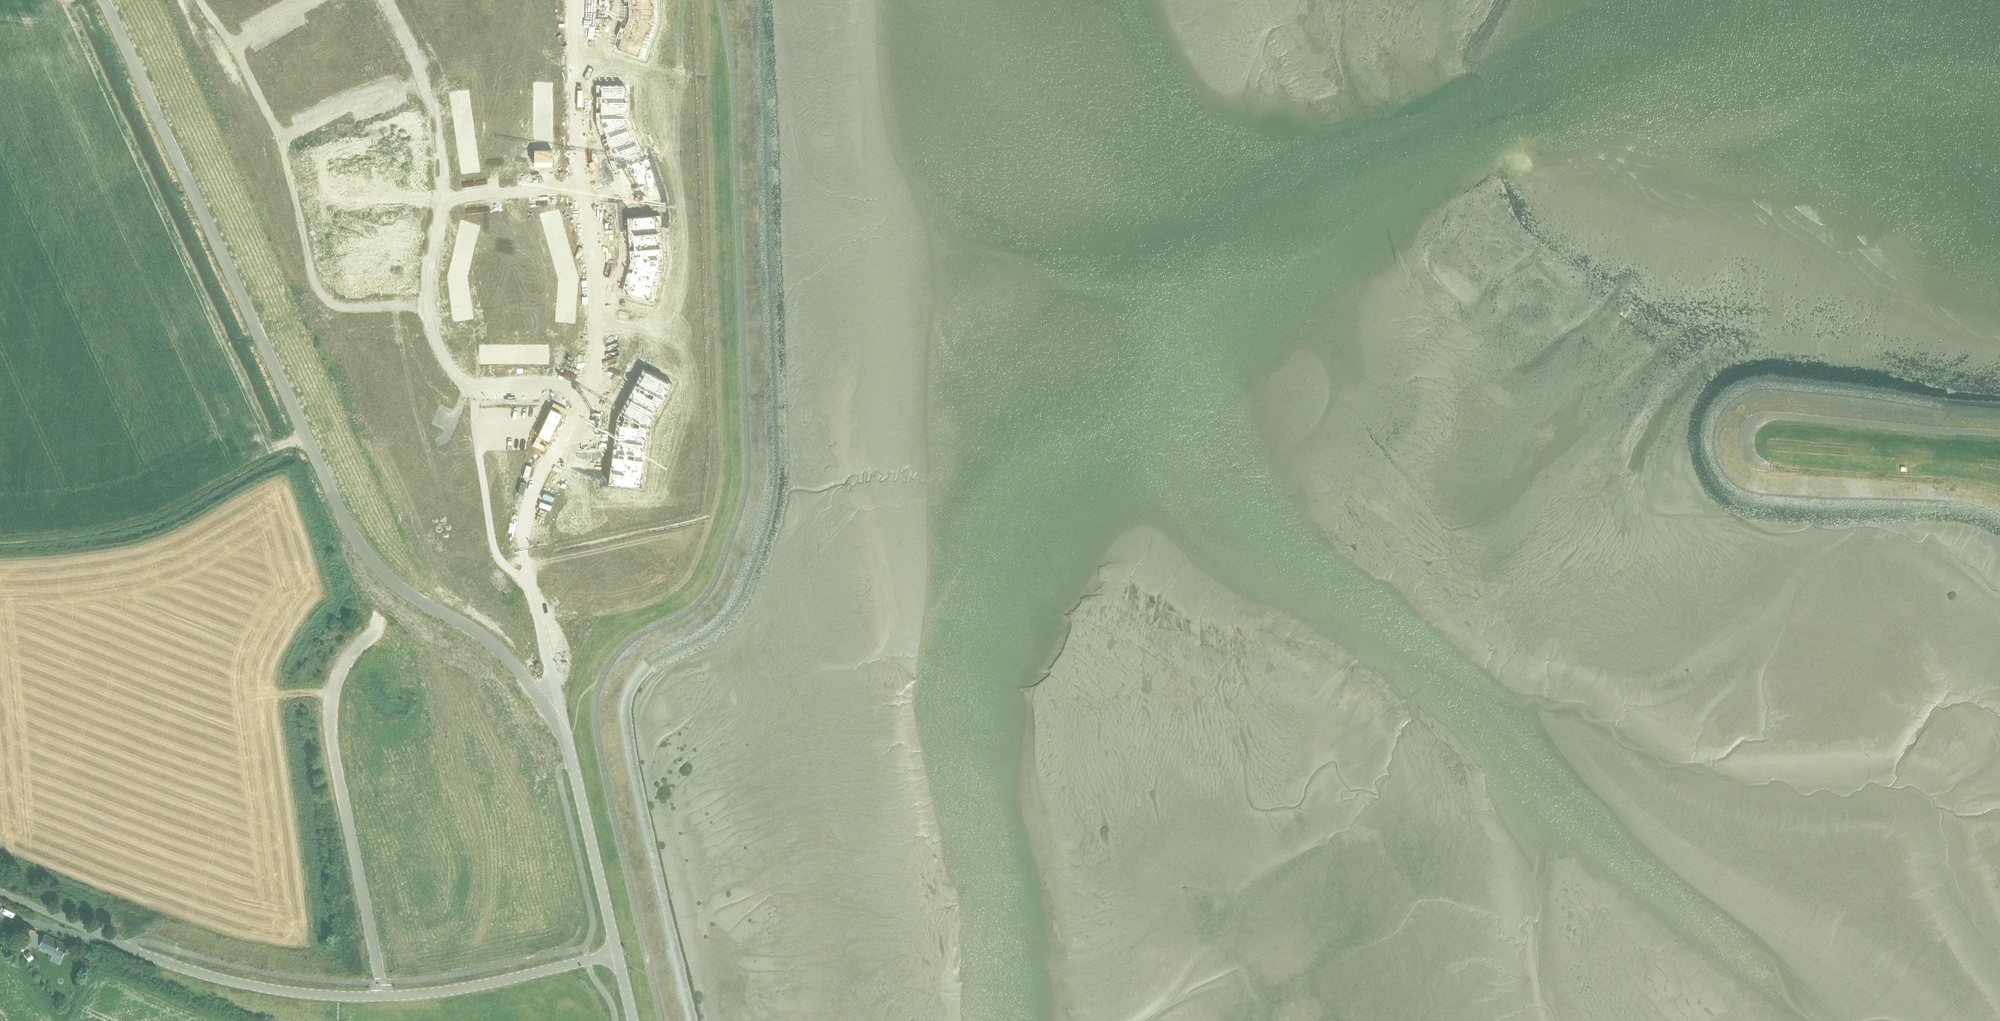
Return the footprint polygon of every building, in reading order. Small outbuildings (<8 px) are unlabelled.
[(616,37),(619,38),(621,39),(619,43),(617,49),(625,52),(639,57),(640,55),(644,41),(647,35),(648,35),(649,36),(650,34),(652,28),(653,26),(650,25),(651,21),(651,17),(652,17),(654,17),(654,13),(654,7),(654,5),(651,5),(651,4),(651,0),(624,0),(624,6),(626,6),(629,6),(629,7),(629,9),(629,12),(629,14),(629,17),(628,19),(627,21),(626,23),(624,23),(622,22),(620,27),(619,31),(618,32),(616,37)] [(553,83),(534,83),(534,99),(553,99),(553,98),(553,97),(553,95),(553,83)] [(599,95),(596,95),(596,100),(596,101),(596,102),(596,105),(596,106),(596,112),(601,112),(601,113),(601,123),(603,128),(606,137),(602,139),(604,145),(605,148),(606,149),(606,150),(608,155),(610,154),(612,153),(616,164),(618,169),(623,167),(629,165),(635,163),(639,161),(634,147),(634,146),(637,145),(636,142),(636,143),(633,135),(631,136),(629,131),(628,128),(624,119),(624,118),(624,117),(624,116),(624,111),(627,111),(627,103),(627,101),(624,101),(624,100),(624,88),(624,85),(610,85),(601,85),(601,89),(601,95),(599,95)] [(461,91),(450,93),(452,104),(452,108),(471,106),(469,90),(461,91)] [(553,99),(534,99),(534,110),(553,110),(553,104),(553,101),(553,99)] [(471,106),(452,108),(454,122),(473,120),(471,106)] [(553,110),(534,110),(534,122),(553,122),(553,119),(553,117),(553,110)] [(473,120),(454,122),(455,130),(456,136),(475,133),(473,120)] [(553,122),(534,122),(534,136),(553,136),(553,125),(553,123),(553,122)] [(475,133),(456,136),(458,148),(477,145),(475,134),(475,133)] [(553,136),(534,136),(534,150),(553,150),(553,149),(553,147),(553,136)] [(477,145),(458,148),(460,159),(478,156),(477,145)] [(553,150),(534,150),(534,165),(553,165),(553,153),(553,151),(553,150)] [(478,156),(460,159),(462,174),(481,172),(478,156)] [(559,210),(541,215),(545,230),(563,225),(559,210)] [(626,277),(625,282),(627,283),(629,284),(628,287),(626,294),(649,300),(649,298),(652,286),(653,284),(653,283),(655,278),(655,277),(657,278),(659,270),(660,271),(660,270),(660,269),(659,268),(657,268),(658,264),(658,260),(658,259),(661,259),(660,252),(660,250),(660,249),(660,247),(657,248),(657,247),(657,241),(658,241),(659,241),(659,233),(659,232),(659,231),(656,231),(655,216),(650,216),(641,217),(638,217),(632,218),(632,219),(633,234),(628,234),(629,239),(629,240),(629,244),(630,251),(632,250),(634,250),(635,254),(635,262),(635,263),(634,265),(633,268),(631,267),(629,267),(627,272),(627,273),(626,277)] [(461,222),(458,237),(476,241),(480,226),(461,222)] [(563,225),(545,230),(549,244),(567,239),(567,238),(563,225)] [(458,237),(455,248),(474,253),(476,241),(458,237)] [(567,239),(549,244),(552,255),(570,250),(570,249),(567,239)] [(455,248),(452,260),(471,264),(474,253),(455,248)] [(570,250),(552,255),(555,266),(573,261),(570,250)] [(452,260),(449,277),(468,278),(471,264),(452,260)] [(573,261),(555,266),(559,280),(578,278),(576,270),(573,261)] [(468,278),(449,277),(451,295),(470,292),(468,278)] [(558,294),(577,295),(578,278),(559,280),(558,294)] [(470,292),(451,295),(452,306),(471,304),(470,292)] [(557,306),(576,307),(577,295),(558,294),(557,306)] [(471,304),(452,306),(454,321),(473,319),(471,304)] [(557,306),(556,321),(575,323),(576,315),(576,307),(557,306)] [(510,345),(496,346),(496,364),(504,364),(510,364),(510,345)] [(522,345),(510,345),(510,364),(514,364),(522,364),(522,345)] [(522,345),(522,364),(527,364),(533,364),(533,345),(522,345)] [(549,345),(533,345),(533,364),(540,364),(549,364),(549,345)] [(496,346),(481,346),(481,354),(481,364),(496,364),(496,346)] [(611,461),(614,461),(613,470),(612,478),(615,478),(614,483),(614,484),(637,487),(637,486),(637,483),(637,481),(640,482),(644,449),(643,449),(642,448),(643,443),(643,442),(643,439),(643,438),(645,438),(646,438),(646,437),(645,437),(646,435),(647,429),(647,427),(648,425),(650,421),(652,418),(653,417),(652,416),(650,416),(652,412),(653,411),(653,410),(654,408),(655,406),(656,407),(657,408),(658,407),(661,399),(662,399),(662,398),(663,396),(667,389),(668,388),(666,387),(665,387),(667,383),(667,384),(668,382),(655,375),(645,370),(642,375),(640,380),(638,379),(637,381),(635,383),(633,387),(631,390),(630,392),(632,393),(633,393),(632,395),(630,400),(627,405),(625,409),(622,414),(624,415),(623,420),(622,423),(621,423),(617,423),(616,423),(617,423),(616,426),(616,429),(617,429),(619,429),(618,434),(617,439),(617,441),(617,442),(616,445),(616,446),(615,446),(613,446),(613,451),(612,456),(612,459),(611,461)] [(25,921),(27,917),(18,913),(16,917),(25,921)] [(17,941),(27,946),(35,930),(24,925),(17,941)] [(45,933),(39,945),(45,949),(46,948),(54,952),(51,958),(59,962),(68,944),(45,933)] [(30,951),(25,955),(30,961),(34,958),(30,951)]
